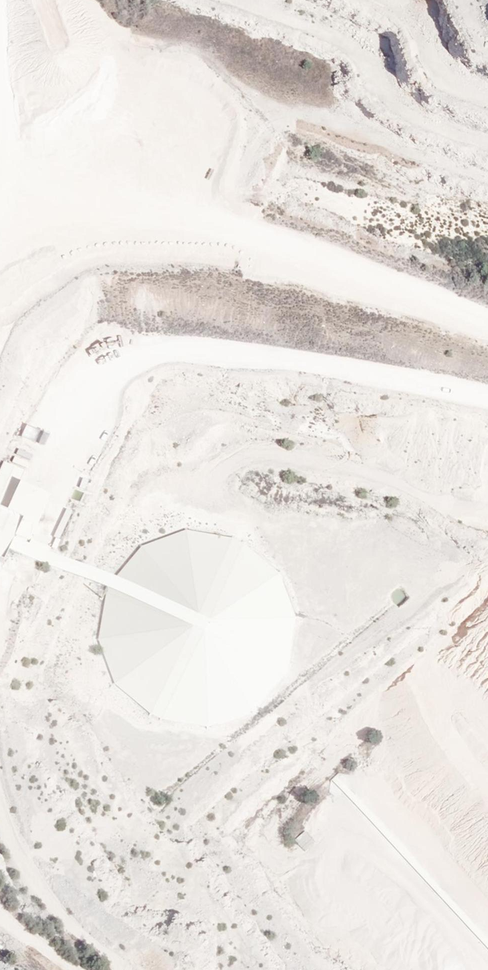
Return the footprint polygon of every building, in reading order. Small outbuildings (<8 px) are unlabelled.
[(39,395),(33,407),(57,420),(63,407),(39,395)] [(33,426),(28,440),(38,444),(44,430),(33,426)] [(28,466),(31,451),(15,448),(12,462),(28,466)] [(4,560),(12,532),(30,537),(45,487),(21,480),(25,467),(1,460),(0,462),(0,559),(4,560)] [(45,475),(48,462),(41,460),(38,473),(45,475)] [(86,486),(88,476),(81,475),(79,485),(86,486)] [(175,600),(193,600),(190,536),(145,537),(147,574),(157,574),(157,583),(174,583),(175,600)] [(144,636),(157,664),(141,660),(128,661),(123,666),(115,666),(110,672),(115,682),(131,695),(145,695),(151,706),(164,718),(193,717),(194,716),(198,699),(198,693),(197,692),(194,631),(204,626),(210,600),(209,599),(193,595),(195,623),(188,609),(159,610),(157,618),(154,621),(147,620),(146,624),(140,619),(136,634),(144,636)] [(305,829),(294,839),(304,851),(315,841),(305,829)]
